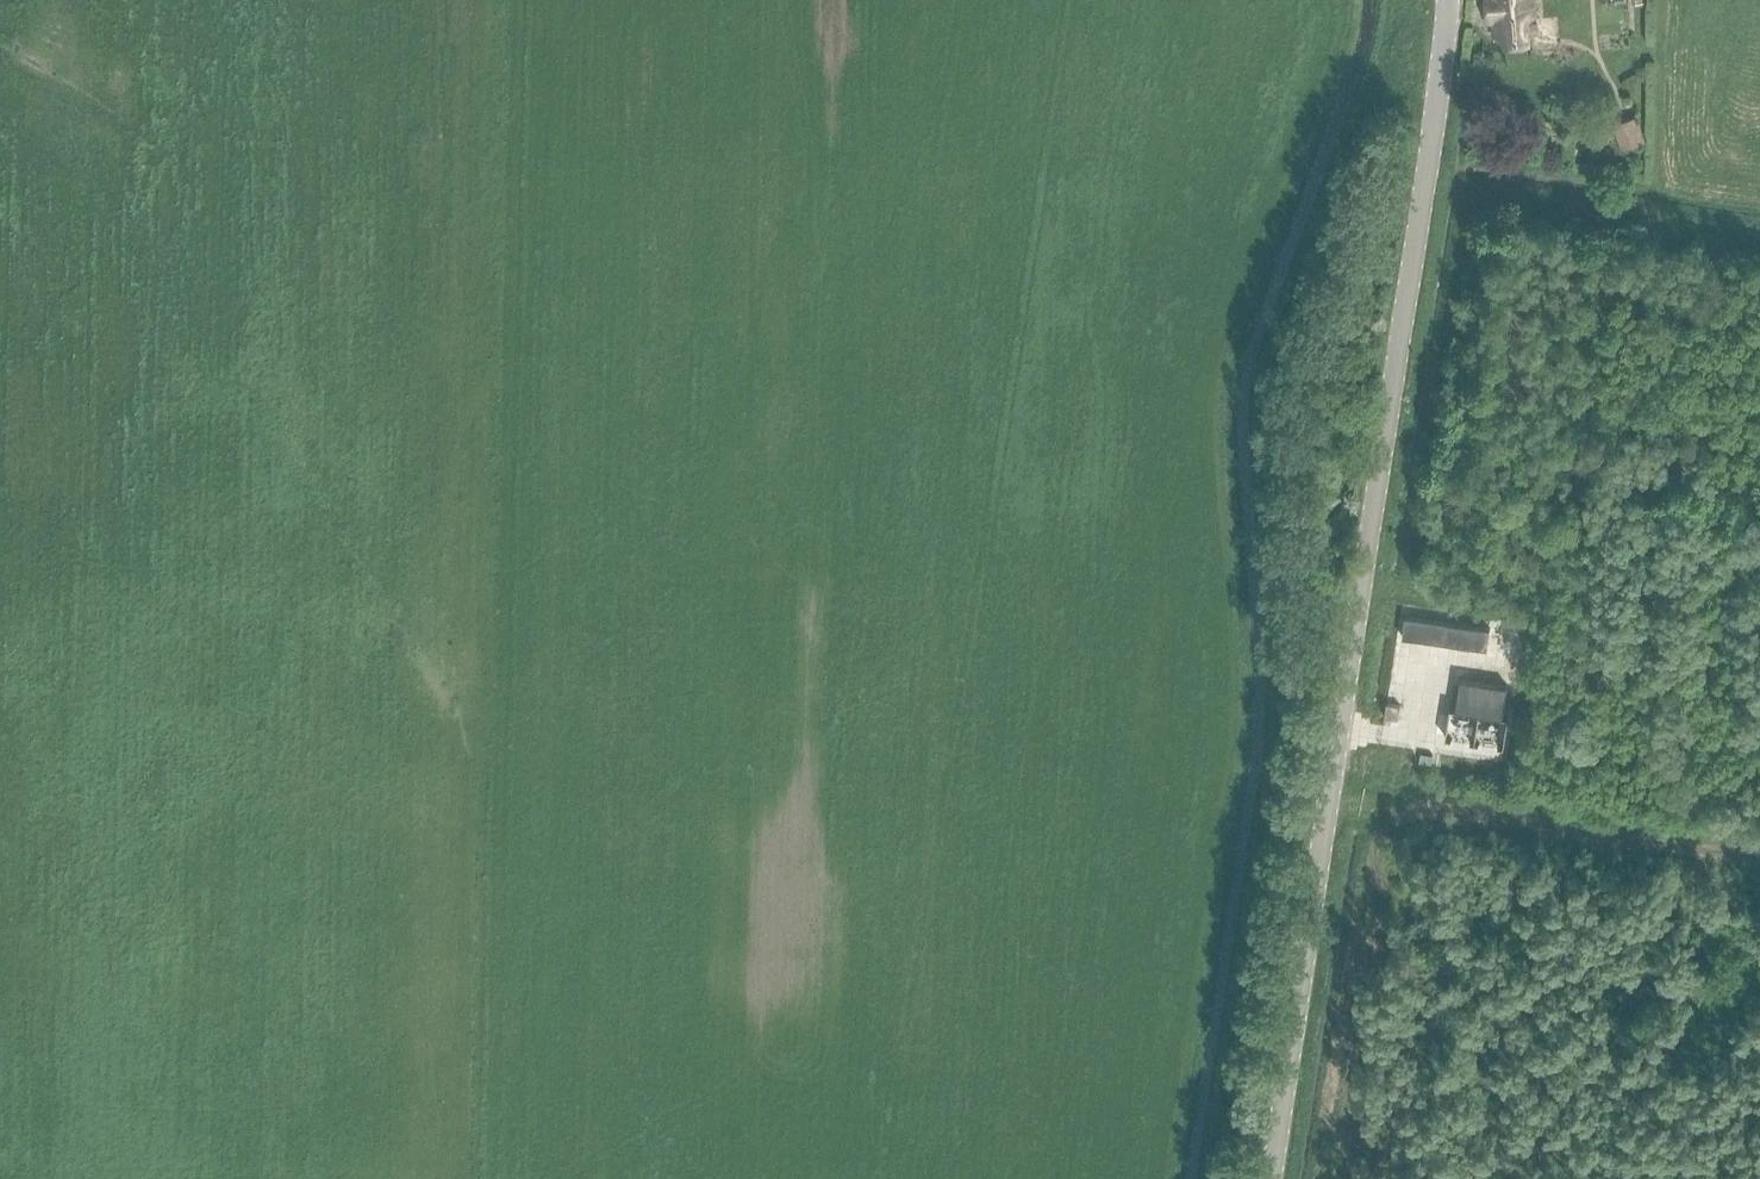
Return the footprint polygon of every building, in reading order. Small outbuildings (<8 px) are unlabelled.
[(1496,24),(1503,23),(1505,47),(1549,43),(1545,0),(1494,0),(1496,24)] [(1646,142),(1636,116),(1613,125),(1622,150),(1646,142)] [(1487,649),(1490,629),(1405,617),(1403,638),(1487,649)] [(1507,687),(1459,679),(1455,708),(1449,707),(1443,739),(1504,749),(1509,716),(1502,715),(1507,687)] [(1386,704),(1384,718),(1398,720),(1401,706),(1386,704)]
